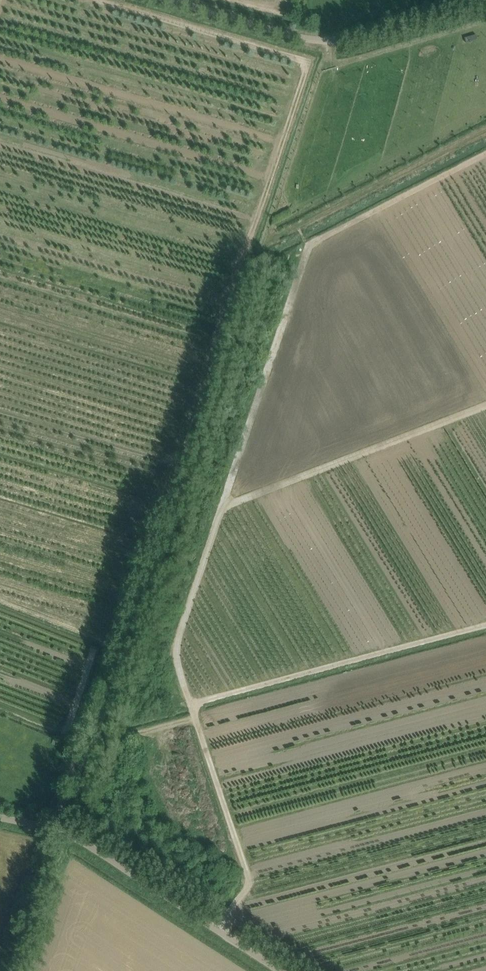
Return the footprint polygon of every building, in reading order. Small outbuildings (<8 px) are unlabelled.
[(289,211),(279,216),(282,222),(292,216),(289,211)]
